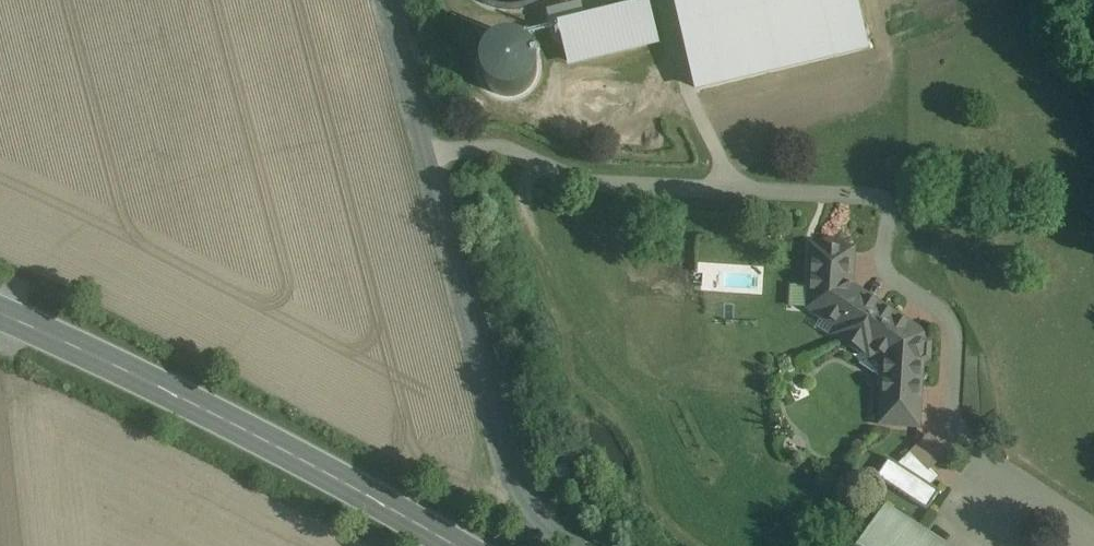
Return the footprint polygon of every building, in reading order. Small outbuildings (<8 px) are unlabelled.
[(479,2),(500,10),(522,9),(541,0),(477,0),(479,2)] [(852,346),(878,305),(868,298),(861,298),(853,293),(847,281),(849,253),(852,253),(852,250),(813,248),(810,299),(814,301),(813,312),(840,329),(839,338),(852,346)] [(923,335),(878,305),(852,346),(867,356),(875,352),(885,358),(882,396),(914,398),(915,384),(920,381),(922,363),(928,360),(929,345),(923,340),(923,335)] [(882,396),(880,424),(917,426),(920,381),(915,384),(914,398),(882,396)] [(927,430),(887,475),(927,510),(942,493),(932,484),(941,474),(934,468),(950,450),(927,430)] [(942,545),(941,545),(925,536),(926,535),(923,533),(923,534),(907,524),(907,523),(905,522),(904,522),(889,512),(889,511),(887,510),(884,513),(885,514),(877,527),(876,526),(874,529),(875,529),(866,544),(865,543),(864,545),(943,545),(942,545)]
